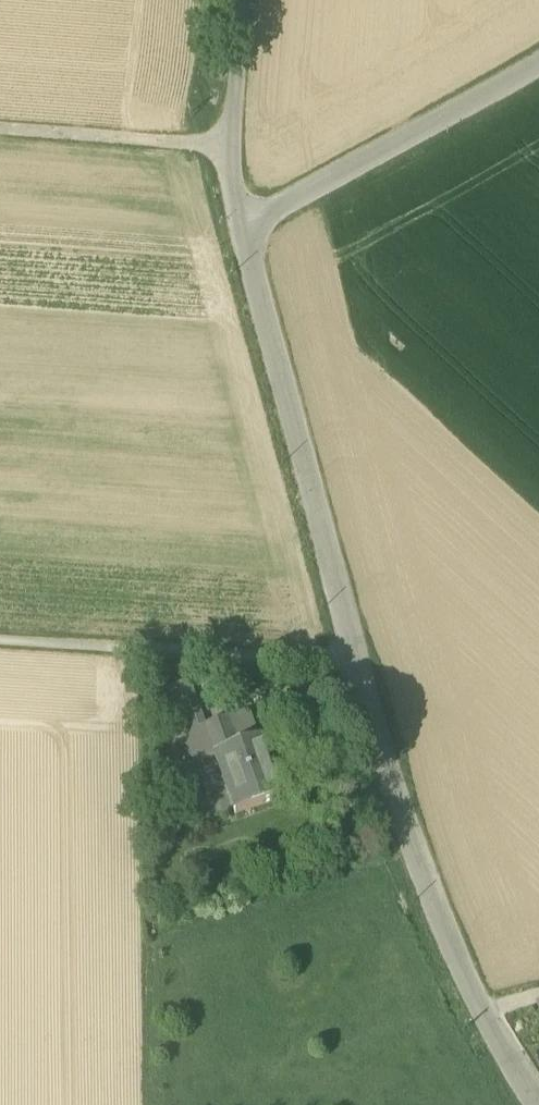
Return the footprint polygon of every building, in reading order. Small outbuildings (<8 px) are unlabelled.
[(205,727),(206,726),(190,681),(164,690),(181,735),(205,727)] [(254,710),(232,717),(242,747),(265,740),(254,710)] [(215,757),(242,747),(232,717),(206,726),(205,727),(215,757)] [(215,757),(205,727),(181,735),(192,765),(215,757)] [(215,757),(236,815),(285,798),(265,740),(242,747),(215,757)]
